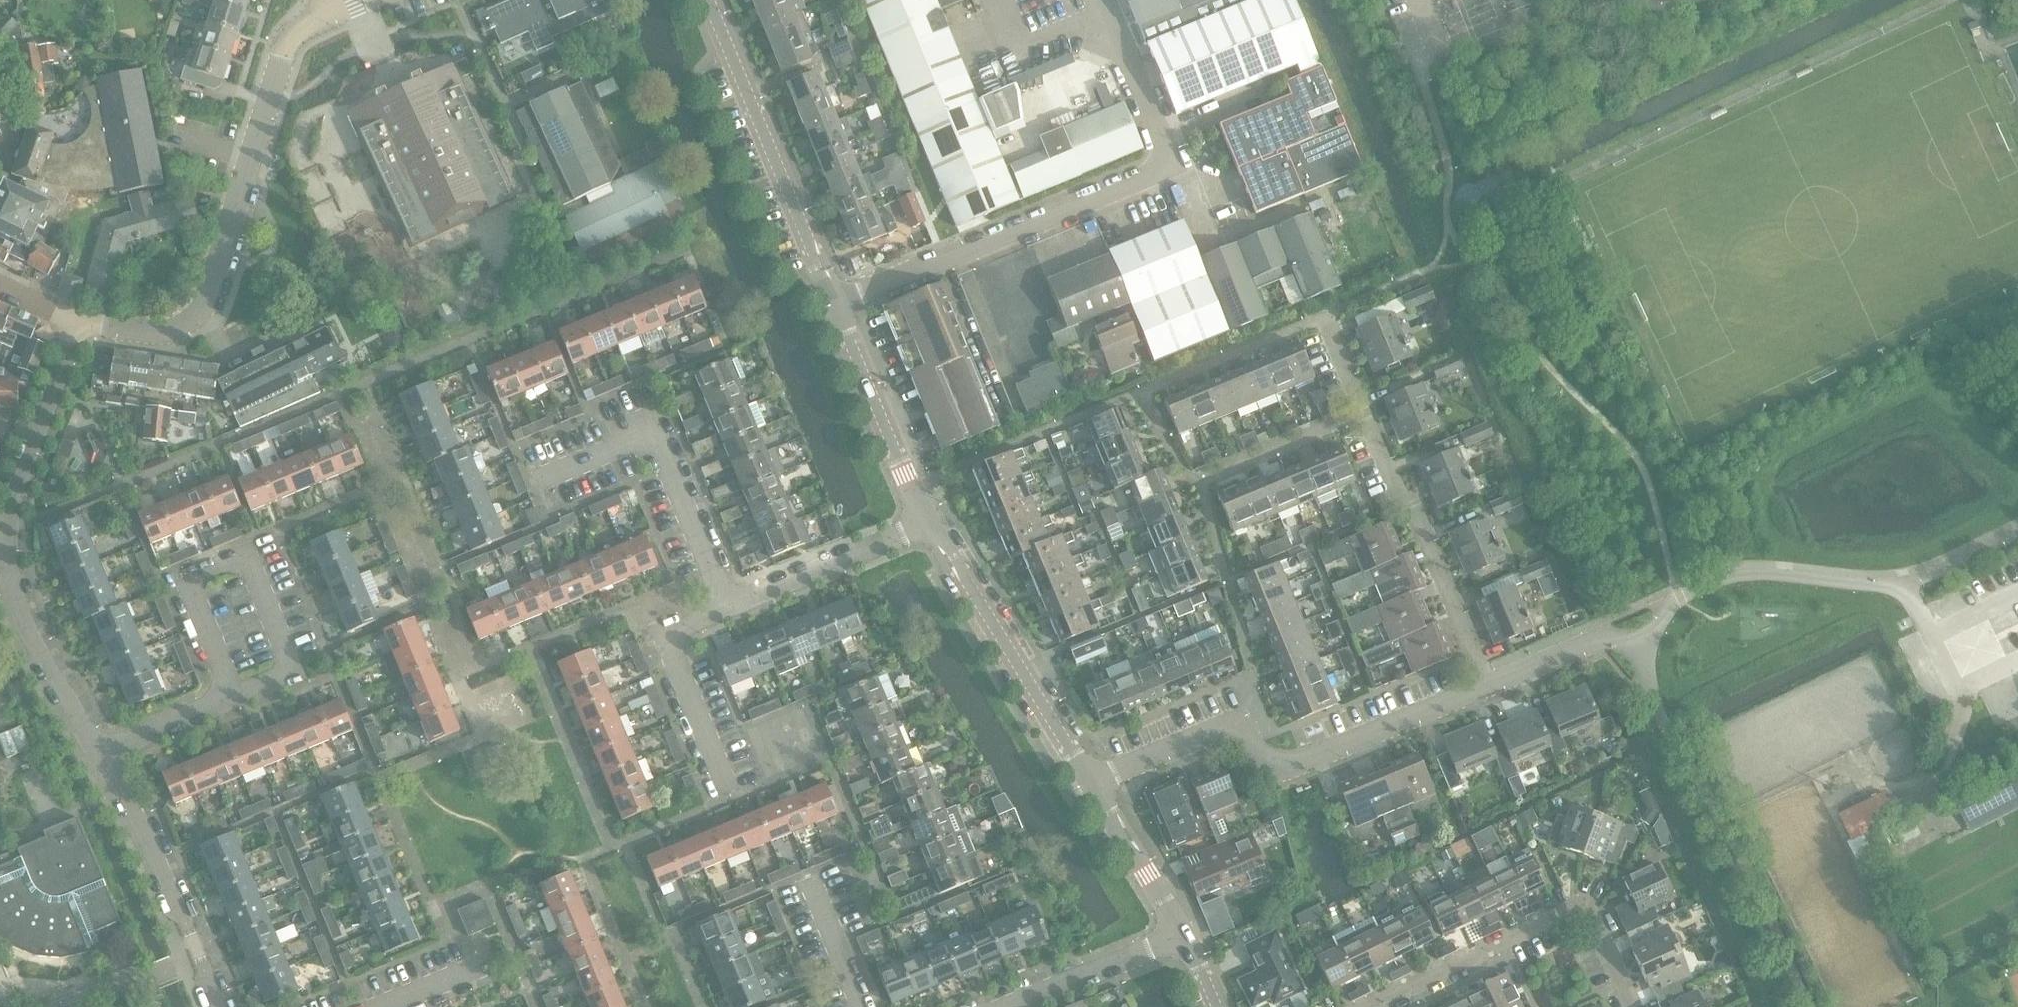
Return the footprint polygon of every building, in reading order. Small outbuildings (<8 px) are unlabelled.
[(207,22),(237,32),(245,9),(218,0),(193,0),(192,4),(211,10),(207,22)] [(245,9),(248,0),(218,0),(245,9)] [(551,38),(556,36),(541,0),(527,0),(525,1),(524,0),(508,0),(508,1),(479,13),(486,30),(490,28),(490,30),(494,28),(501,44),(528,32),(536,51),(554,44),(551,38)] [(598,18),(612,12),(607,2),(607,0),(541,0),(556,36),(598,18)] [(755,5),(764,27),(802,11),(806,9),(802,0),(767,0),(755,5)] [(878,37),(966,0),(863,0),(878,37)] [(1147,44),(1255,0),(1127,0),(1145,45),(1147,44)] [(1178,115),(1297,65),(1302,76),(1302,77),(1322,69),(1294,0),(1255,0),(1147,44),(1178,115)] [(764,27),(773,50),(811,34),(802,11),(764,27)] [(941,11),(878,37),(916,127),(978,101),(977,98),(971,83),(941,11)] [(837,12),(824,17),(829,27),(833,26),(833,25),(841,22),(837,12)] [(1,22),(0,23),(0,40),(1,39),(16,25),(7,16),(1,22)] [(171,22),(166,36),(175,39),(179,25),(171,22)] [(207,22),(200,46),(230,55),(237,32),(207,22)] [(847,36),(841,22),(833,25),(833,26),(839,40),(847,36)] [(16,25),(1,39),(21,59),(22,65),(24,80),(27,115),(45,114),(43,85),(43,84),(56,82),(53,64),(59,64),(56,43),(39,45),(39,43),(24,45),(20,24),(16,25)] [(811,34),(773,50),(782,72),(813,59),(818,52),(811,34)] [(828,47),(833,59),(853,50),(848,39),(828,47)] [(222,80),(230,55),(200,46),(192,70),(185,68),(181,79),(208,88),(212,76),(222,80)] [(857,60),(853,50),(833,59),(837,68),(857,60)] [(1031,79),(1075,62),(1072,54),(1028,72),(1031,79)] [(165,64),(155,70),(162,81),(172,75),(165,64)] [(540,66),(532,70),(536,79),(544,75),(540,66)] [(1364,170),(1322,69),(1302,77),(1302,76),(1285,83),(1291,98),(1220,126),(1223,132),(1227,140),(1257,214),(1364,170)] [(28,124),(12,175),(27,180),(23,190),(50,203),(28,248),(34,251),(40,242),(44,244),(70,188),(84,191),(93,190),(118,187),(119,194),(163,185),(140,71),(97,79),(98,87),(84,93),(85,94),(86,95),(87,96),(88,97),(89,99),(90,100),(90,102),(91,104),(92,106),(92,108),(92,110),(92,112),(92,114),(92,116),(92,118),(92,120),(91,123),(90,126),(89,128),(88,130),(87,132),(86,133),(85,134),(84,135),(83,137),(82,138),(81,139),(80,140),(78,141),(76,142),(74,143),(73,144),(71,144),(69,145),(67,146),(65,146),(63,146),(60,146),(58,146),(57,146),(55,146),(53,145),(51,145),(50,144),(53,133),(28,124)] [(788,85),(799,111),(837,96),(832,86),(824,89),(817,73),(788,85)] [(855,78),(858,88),(867,84),(863,74),(855,78)] [(614,77),(593,86),(600,101),(620,91),(614,77)] [(416,91),(354,120),(361,136),(365,134),(416,243),(509,200),(453,78),(418,94),(416,91)] [(608,184),(619,166),(581,82),(567,89),(566,87),(530,104),(531,106),(516,113),(559,207),(608,184)] [(871,94),(867,84),(858,88),(854,89),(858,99),(871,94)] [(1010,88),(980,100),(978,101),(916,127),(958,227),(1082,175),(1069,145),(1063,129),(1040,139),(1046,154),(1006,171),(992,134),(1020,123),(1016,94),(1013,87),(1010,88)] [(841,106),(837,96),(799,111),(808,134),(837,122),(832,109),(841,106)] [(1125,103),(1086,119),(1063,129),(1069,145),(1082,175),(1144,149),(1125,103)] [(808,134),(817,156),(855,140),(846,119),(838,123),(837,122),(808,134)] [(868,124),(872,133),(885,128),(881,119),(868,124)] [(889,138),(885,128),(872,133),(876,143),(889,138)] [(663,152),(658,139),(647,144),(653,157),(663,152)] [(860,151),(855,140),(817,156),(827,178),(856,166),(851,154),(860,151)] [(861,178),(856,166),(827,178),(836,200),(904,172),(896,154),(883,160),(887,170),(870,177),(869,175),(861,178)] [(665,205),(678,199),(660,161),(622,179),(627,189),(565,218),(581,253),(669,213),(665,205)] [(911,190),(904,172),(836,200),(845,222),(875,210),(870,198),(878,195),(877,192),(894,185),(898,195),(911,190)] [(0,191),(0,235),(14,241),(28,248),(50,203),(23,190),(4,182),(0,191)] [(130,196),(134,213),(105,222),(85,293),(109,300),(125,243),(198,223),(191,198),(153,208),(149,191),(130,196)] [(913,228),(925,223),(913,195),(901,200),(913,228)] [(875,210),(845,222),(855,247),(899,229),(893,216),(888,218),(883,207),(875,210)] [(1312,214),(1275,229),(1290,264),(1326,250),(1312,214)] [(1076,228),(1093,269),(1113,261),(1096,220),(1076,228)] [(1184,222),(1110,252),(1111,256),(1131,305),(1154,363),(1229,334),(1228,333),(1206,277),(1184,222)] [(1076,228),(1057,236),(1073,277),(1093,269),(1076,228)] [(1275,229),(1238,244),(1253,280),(1290,264),(1275,229)] [(1057,236),(1037,244),(1054,285),(1073,277),(1057,236)] [(3,265),(8,254),(27,264),(34,251),(28,248),(14,241),(12,246),(0,240),(0,264),(3,265)] [(34,251),(27,264),(47,276),(59,254),(44,244),(40,242),(34,251)] [(1037,244),(1018,252),(1035,293),(1054,285),(1037,244)] [(1238,244),(1199,259),(1206,277),(1228,333),(1267,317),(1256,291),(1292,277),(1303,303),(1341,288),(1326,250),(1290,264),(1253,280),(1238,244)] [(1018,252),(999,260),(1015,301),(1035,293),(1018,252)] [(999,260),(979,268),(996,309),(1015,301),(999,260)] [(77,299),(82,280),(64,275),(59,294),(77,299)] [(694,276),(671,285),(685,318),(707,309),(694,276)] [(885,309),(896,337),(943,450),(998,427),(948,306),(955,303),(947,283),(885,309)] [(671,285),(649,295),(663,327),(685,318),(671,285)] [(1408,311),(1436,300),(1431,287),(1403,299),(1408,311)] [(649,295),(626,304),(640,337),(663,327),(649,295)] [(448,304),(438,309),(442,320),(453,315),(448,304)] [(626,304),(604,314),(618,346),(640,337),(626,304)] [(0,306),(0,361),(1,361),(5,347),(11,349),(18,336),(4,330),(12,311),(6,309),(0,306)] [(12,311),(4,330),(18,336),(11,349),(5,347),(1,361),(0,361),(0,381),(6,381),(18,383),(31,386),(47,343),(32,337),(37,322),(15,313),(12,311)] [(446,328),(460,322),(456,313),(453,315),(442,320),(446,328)] [(604,314),(581,323),(595,356),(618,346),(604,314)] [(1405,368),(1402,362),(1412,358),(1408,346),(1409,346),(1406,341),(1405,341),(1395,314),(1356,330),(1374,374),(1385,369),(1387,375),(1391,376),(1403,371),(1405,368)] [(573,365),(595,356),(581,323),(559,332),(573,365)] [(1138,323),(1118,331),(1135,372),(1155,364),(1154,363),(1138,323)] [(326,328),(284,349),(299,380),(294,382),(302,400),(320,392),(312,374),(342,360),(333,341),(326,328)] [(1118,331),(1099,339),(1115,380),(1135,372),(1118,331)] [(1099,339),(1079,347),(1096,388),(1115,380),(1099,339)] [(710,340),(696,346),(700,355),(714,349),(710,340)] [(554,343),(531,352),(545,385),(567,375),(554,343)] [(684,361),(700,355),(696,346),(680,352),(684,361)] [(1079,347),(1060,355),(1077,396),(1096,388),(1079,347)] [(1300,347),(1280,355),(1294,389),(1314,381),(1300,347)] [(109,382),(128,385),(133,352),(115,349),(109,382)] [(241,427),(302,400),(294,382),(299,380),(284,349),(217,381),(215,391),(214,399),(213,401),(223,403),(227,409),(231,407),(241,427)] [(128,385),(145,388),(150,355),(133,352),(128,385)] [(531,352),(509,361),(522,394),(545,385),(531,352)] [(145,388),(162,391),(168,358),(150,355),(145,388)] [(1060,355),(1041,363),(1057,404),(1077,396),(1060,355)] [(1280,355),(1261,363),(1275,397),(1294,389),(1280,355)] [(1436,379),(1465,368),(1460,356),(1431,367),(1436,379)] [(666,357),(651,363),(655,373),(670,367),(666,357)] [(162,391),(179,393),(185,360),(168,358),(162,391)] [(695,375),(705,399),(739,386),(739,385),(743,383),(742,382),(747,380),(738,359),(734,361),(733,360),(695,375)] [(179,393),(195,396),(201,363),(185,360),(179,393)] [(500,403),(522,394),(509,361),(486,371),(500,403)] [(215,391),(217,381),(219,366),(201,363),(195,396),(214,399),(215,391)] [(639,379),(655,373),(651,363),(635,370),(639,379)] [(1041,363),(1021,371),(1038,412),(1057,404),(1041,363)] [(1261,363),(1242,371),(1256,405),(1275,397),(1261,363)] [(1021,371),(1001,379),(1018,420),(1038,412),(1021,371)] [(1242,371),(1222,379),(1236,413),(1256,405),(1242,371)] [(478,373),(469,376),(475,391),(484,387),(478,373)] [(620,376),(606,382),(610,391),(624,386),(620,376)] [(1222,379),(1203,387),(1217,421),(1236,413),(1222,379)] [(18,383),(6,381),(0,381),(0,408),(17,408),(18,383)] [(594,398),(610,391),(606,382),(590,388),(594,398)] [(431,383),(399,396),(408,418),(440,405),(432,384),(431,383)] [(743,383),(739,385),(739,386),(705,399),(715,422),(749,408),(748,408),(741,389),(745,387),(743,383)] [(1402,442),(1440,426),(1435,414),(1436,414),(1434,408),(1433,409),(1423,384),(1384,399),(1402,442)] [(484,387),(475,391),(481,405),(490,402),(484,387)] [(1203,387),(1184,395),(1198,429),(1217,421),(1203,387)] [(678,410),(695,403),(691,393),(674,400),(678,410)] [(1178,437),(1198,429),(1184,395),(1165,403),(1178,437)] [(106,404),(120,406),(121,399),(107,397),(106,404)] [(125,406),(139,408),(140,400),(126,398),(125,406)] [(325,417),(340,411),(336,402),(321,408),(325,417)] [(1322,418),(1330,415),(1324,403),(1317,406),(1322,418)] [(568,419),(583,413),(579,404),(565,411),(568,419)] [(715,450),(725,445),(724,445),(758,431),(757,429),(767,426),(757,404),(748,408),(749,408),(715,422),(720,436),(711,440),(715,450)] [(440,405),(408,418),(417,441),(450,427),(440,405)] [(147,406),(143,438),(166,441),(169,419),(178,420),(177,424),(195,426),(195,428),(203,428),(204,443),(212,440),(210,421),(206,421),(206,416),(192,414),(193,412),(183,411),(183,414),(178,413),(170,412),(170,409),(168,409),(158,408),(148,407),(147,406)] [(193,412),(192,414),(206,416),(207,410),(197,410),(197,407),(194,407),(193,412)] [(1087,424),(1097,447),(1129,434),(1119,411),(1087,424)] [(306,415),(292,421),(295,430),(310,424),(306,415)] [(688,433),(705,426),(701,416),(684,423),(688,433)] [(496,417),(487,421),(493,436),(502,432),(496,417)] [(549,417),(534,423),(538,432),(553,426),(549,417)] [(1292,417),(1285,420),(1290,432),(1297,429),(1292,417)] [(1283,435),(1290,432),(1285,420),(1278,423),(1283,435)] [(280,436),(295,430),(292,421),(277,427),(280,436)] [(523,438),(538,432),(534,423),(519,429),(523,438)] [(1466,447),(1494,436),(1489,423),(1461,435),(1466,447)] [(450,427),(417,441),(426,463),(459,450),(450,427)] [(762,429),(758,431),(724,445),(725,445),(734,468),(767,454),(759,435),(764,433),(762,429)] [(502,432),(493,436),(499,450),(508,446),(502,432)] [(262,433),(247,439),(250,448),(266,442),(262,433)] [(1254,433),(1246,436),(1251,448),(1259,445),(1254,433)] [(1097,447),(1106,469),(1138,456),(1129,434),(1097,447)] [(350,436),(328,445),(340,474),(362,465),(350,436)] [(1245,451),(1251,448),(1246,436),(1239,439),(1245,451)] [(236,454),(250,448),(247,439),(232,445),(236,454)] [(711,440),(693,447),(697,457),(715,450),(711,440)] [(1037,454),(1048,449),(1044,441),(1033,446),(1037,454)] [(328,445),(305,454),(317,484),(340,474),(328,445)] [(1062,461),(1073,456),(1070,447),(1058,452),(1062,461)] [(459,450),(426,463),(427,465),(435,461),(443,482),(476,469),(484,466),(479,455),(471,458),(467,448),(459,451),(459,450)] [(1216,449),(1208,452),(1213,464),(1221,461),(1219,457),(1216,449)] [(1438,508),(1477,492),(1473,481),(1474,481),(1471,475),(1470,475),(1459,449),(1421,465),(1438,508)] [(775,450),(767,454),(734,468),(739,481),(729,485),(733,494),(743,490),(776,476),(777,477),(785,473),(775,450)] [(1341,450),(1322,458),(1336,491),(1355,484),(1341,450)] [(973,471),(982,493),(1023,477),(1022,476),(1016,463),(1025,459),(1022,451),(973,471)] [(1206,467),(1213,464),(1208,452),(1202,455),(1206,467)] [(305,454),(283,463),(295,493),(317,484),(305,454)] [(1115,491),(1129,486),(1147,478),(1138,456),(1106,469),(1115,491)] [(1322,458),(1303,466),(1317,499),(1336,491),(1322,458)] [(515,462),(506,466),(512,481),(521,477),(515,462)] [(707,479),(724,472),(720,462),(702,469),(707,479)] [(283,463),(261,473),(273,502),(295,493),(283,463)] [(1303,466),(1284,474),(1298,507),(1317,499),(1303,466)] [(476,469),(443,482),(452,505),(485,492),(476,469)] [(1067,475),(1071,484),(1083,479),(1080,470),(1067,475)] [(1050,488),(1051,491),(1064,486),(1058,472),(1044,478),(1048,489),(1050,488)] [(1162,472),(1147,478),(1129,486),(1138,507),(1171,494),(1162,472)] [(250,511),(273,502),(261,473),(238,482),(250,511)] [(1031,473),(1022,476),(1023,477),(982,493),(991,516),(1032,500),(1032,499),(1026,485),(1034,481),(1031,473)] [(1284,474),(1265,482),(1278,515),(1298,507),(1284,474)] [(776,476),(743,490),(753,513),(786,499),(778,481),(777,477),(776,476)] [(227,477),(205,487),(217,516),(239,507),(227,477)] [(521,477),(512,481),(518,495),(527,491),(521,477)] [(1233,534),(1278,515),(1265,482),(1262,477),(1217,495),(1233,534)] [(1086,486),(1083,479),(1071,484),(1073,491),(1086,486)] [(716,501),(733,494),(729,485),(712,492),(716,501)] [(1066,492),(1064,486),(1051,491),(1054,497),(1066,492)] [(205,487),(182,496),(195,525),(207,520),(212,530),(222,526),(218,516),(217,516),(205,487)] [(485,492),(452,505),(462,528),(494,515),(494,514),(502,511),(498,503),(494,503),(491,505),(485,492)] [(1495,516),(1523,505),(1518,492),(1490,504),(1495,516)] [(1138,507),(1148,530),(1180,517),(1171,494),(1138,507)] [(618,495),(605,501),(608,509),(621,503),(618,495)] [(182,496),(160,505),(172,535),(195,525),(182,496)] [(1040,496),(1032,499),(1032,500),(991,516),(1000,538),(1041,521),(1040,521),(1035,507),(1043,504),(1040,496)] [(752,540),(762,536),(796,523),(795,523),(788,504),(792,502),(790,498),(786,499),(753,513),(758,525),(748,529),(752,540)] [(592,515),(608,509),(605,501),(588,508),(592,515)] [(1082,515),(1095,510),(1091,501),(1078,506),(1082,515)] [(150,544),(172,535),(160,505),(138,514),(150,544)] [(116,511),(122,525),(132,521),(126,507),(116,511)] [(725,524),(743,517),(738,507),(721,514),(725,524)] [(531,527),(540,523),(534,508),(525,512),(531,527)] [(1064,520),(1075,515),(1073,508),(1061,513),(1064,520)] [(1100,513),(1104,522),(1115,517),(1112,509),(1100,513)] [(1352,510),(1345,513),(1350,526),(1358,523),(1352,510)] [(1345,513),(1338,517),(1343,529),(1350,526),(1345,513)] [(560,519),(561,523),(563,528),(577,522),(573,514),(560,519)] [(494,515),(462,528),(472,552),(504,539),(494,515)] [(79,516),(47,530),(56,552),(88,539),(97,536),(92,524),(84,528),(79,516)] [(1049,517),(1040,521),(1041,521),(1000,538),(1009,560),(1023,555),(1022,554),(1050,543),(1044,530),(1053,526),(1049,517)] [(1118,525),(1115,517),(1104,522),(1106,529),(1118,525)] [(1148,530),(1157,552),(1190,539),(1180,517),(1148,530)] [(1466,576),(1505,560),(1501,550),(1502,549),(1499,544),(1498,544),(1488,518),(1449,534),(1466,576)] [(138,536),(132,521),(122,525),(128,540),(138,536)] [(376,525),(383,539),(392,536),(386,521),(376,525)] [(800,521),(795,523),(796,523),(762,536),(771,559),(805,545),(797,526),(801,525),(800,521)] [(1355,555),(1363,573),(1363,574),(1404,557),(1403,556),(1389,522),(1319,552),(1325,567),(1355,555)] [(563,528),(561,523),(545,530),(549,538),(565,532),(563,528)] [(1099,532),(1096,523),(1086,527),(1089,536),(1099,532)] [(1311,542),(1318,539),(1313,526),(1306,529),(1311,542)] [(239,527),(224,533),(228,542),(243,536),(239,527)] [(841,528),(830,533),(834,543),(845,538),(841,528)] [(748,529),(731,537),(735,547),(752,540),(748,529)] [(1311,542),(1306,529),(1298,532),(1303,545),(1311,542)] [(310,544),(319,566),(349,554),(340,531),(310,544)] [(213,548),(228,542),(224,533),(209,539),(213,548)] [(1071,534),(1050,543),(1022,554),(1023,555),(1032,577),(1072,561),(1072,560),(1066,547),(1075,543),(1071,534)] [(531,535),(517,541),(520,550),(535,545),(531,535)] [(398,550),(392,536),(383,539),(389,554),(398,550)] [(646,537),(623,546),(636,576),(658,567),(646,537)] [(1286,538),(1277,541),(1282,554),(1291,550),(1286,538)] [(56,552),(66,575),(98,562),(88,539),(56,552)] [(1157,552),(1151,554),(1160,576),(1166,574),(1199,561),(1190,539),(1157,552)] [(505,557),(520,550),(517,541),(501,548),(505,557)] [(1277,541),(1268,545),(1273,557),(1282,554),(1277,541)] [(194,545),(179,551),(183,561),(198,554),(194,545)] [(1273,557),(1268,545),(1259,549),(1264,561),(1273,557)] [(623,546),(601,555),(613,585),(636,576),(623,546)] [(1106,546),(1098,550),(1103,563),(1111,560),(1109,553),(1106,546)] [(135,555),(141,570),(150,566),(144,551),(135,555)] [(169,567),(183,561),(179,551),(165,557),(169,567)] [(1119,557),(1123,566),(1134,562),(1131,552),(1119,557)] [(1309,552),(1297,557),(1300,564),(1312,559),(1309,552)] [(1411,553),(1403,556),(1404,557),(1363,574),(1363,573),(1333,586),(1340,602),(1377,586),(1385,605),(1418,591),(1418,592),(1426,589),(1411,553)] [(319,566),(328,589),(359,576),(349,554),(319,566)] [(486,554),(472,560),(475,569),(490,563),(486,554)] [(744,570),(761,563),(758,554),(741,561),(744,570)] [(601,555),(578,564),(591,595),(613,585),(601,555)] [(1081,557),(1072,560),(1072,561),(1032,577),(1040,598),(1081,582),(1080,582),(1081,582),(1075,569),(1084,565),(1081,557)] [(472,560),(457,566),(461,575),(475,569),(472,560)] [(1524,584),(1552,573),(1547,560),(1519,572),(1524,584)] [(1166,574),(1160,576),(1170,599),(1175,597),(1208,583),(1199,561),(1166,574)] [(66,575),(75,597),(107,584),(98,562),(66,575)] [(1137,568),(1134,562),(1123,566),(1125,572),(1137,568)] [(1287,562),(1245,579),(1253,598),(1286,584),(1281,573),(1290,569),(1287,562)] [(578,564),(556,574),(568,604),(591,595),(578,564)] [(394,569),(401,584),(410,580),(404,565),(394,569)] [(156,580),(150,566),(141,570),(147,584),(156,580)] [(1117,575),(1114,568),(1103,572),(1106,579),(1117,575)] [(542,570),(531,575),(534,583),(546,613),(568,604),(556,574),(545,578),(542,570)] [(328,589),(338,611),(368,598),(359,576),(328,589)] [(1081,582),(1080,582),(1081,582),(1040,598),(1050,621),(1090,605),(1090,604),(1084,591),(1093,587),(1090,578),(1081,582)] [(416,594),(410,580),(401,584),(407,599),(416,594)] [(534,583),(511,592),(524,622),(546,613),(534,583)] [(1325,591),(1322,583),(1310,589),(1313,596),(1325,591)] [(92,617),(117,607),(107,584),(75,597),(84,620),(92,617)] [(1286,584),(1253,598),(1261,617),(1294,604),(1286,584)] [(1532,630),(1534,630),(1529,619),(1530,619),(1528,612),(1527,613),(1516,587),(1477,603),(1495,646),(1523,634),(1532,630)] [(1116,603),(1127,599),(1123,590),(1112,595),(1116,603)] [(1328,598),(1325,591),(1313,596),(1316,603),(1328,598)] [(1384,624),(1392,642),(1392,643),(1433,626),(1432,626),(1418,592),(1418,591),(1385,605),(1347,621),(1354,636),(1384,624)] [(511,592),(489,601),(501,631),(524,622),(511,592)] [(368,598),(338,611),(347,633),(377,621),(372,609),(381,605),(377,595),(368,599),(368,598)] [(1195,612),(1193,608),(1206,603),(1202,595),(1190,600),(1181,604),(1186,615),(1195,612)] [(154,601),(160,616),(169,612),(163,597),(154,601)] [(1147,598),(1137,601),(1137,602),(1140,610),(1142,613),(1151,609),(1147,598)] [(851,600),(828,610),(842,642),(864,632),(851,600)] [(479,641),(501,631),(489,601),(466,610),(479,641)] [(1099,601),(1090,604),(1090,605),(1050,621),(1059,644),(1099,628),(1093,613),(1102,609),(1099,601)] [(117,607),(92,617),(101,640),(134,626),(125,604),(117,607)] [(1179,618),(1186,615),(1181,604),(1174,607),(1179,618)] [(1294,604),(1261,617),(1269,637),(1302,623),(1294,604)] [(828,610),(806,619),(819,651),(842,642),(828,610)] [(175,627),(169,612),(160,616),(166,630),(175,627)] [(383,632),(392,654),(422,641),(413,619),(383,632)] [(806,619),(784,628),(797,660),(819,651),(806,619)] [(1145,619),(1137,622),(1142,634),(1149,630),(1145,619)] [(1133,637),(1142,634),(1137,622),(1128,625),(1133,637)] [(1340,630),(1338,622),(1326,627),(1329,634),(1340,630)] [(1440,622),(1432,626),(1433,626),(1392,643),(1392,642),(1362,655),(1368,671),(1406,655),(1414,675),(1455,658),(1440,622)] [(1302,623),(1269,637),(1277,656),(1310,642),(1302,623)] [(101,640),(111,662),(143,649),(134,626),(101,640)] [(784,628),(762,637),(775,669),(778,676),(800,667),(797,660),(784,628)] [(1217,628),(1195,637),(1212,678),(1234,669),(1217,628)] [(1343,637),(1340,630),(1329,634),(1332,642),(1343,637)] [(1532,630),(1523,634),(1526,641),(1535,637),(1532,630)] [(762,637),(740,647),(753,679),(775,669),(762,637)] [(1101,637),(1093,640),(1099,656),(1108,652),(1101,637)] [(1195,637),(1173,646),(1190,687),(1212,678),(1195,637)] [(636,640),(627,644),(633,659),(642,655),(636,640)] [(1076,665),(1099,656),(1093,640),(1070,649),(1076,665)] [(172,645),(179,660),(188,657),(181,641),(172,645)] [(392,654),(402,676),(432,664),(422,641),(392,654)] [(1310,642),(1277,656),(1285,675),(1318,662),(1310,642)] [(1173,646),(1172,646),(1171,644),(1150,653),(1168,697),(1190,687),(1173,646)] [(731,688),(753,679),(740,647),(717,656),(731,688)] [(339,666),(348,662),(342,648),(333,652),(339,666)] [(111,662),(120,685),(152,671),(143,649),(111,662)] [(1338,654),(1342,663),(1352,659),(1348,650),(1338,654)] [(590,652),(558,665),(567,686),(599,673),(590,652)] [(1145,706),(1168,697),(1150,653),(1128,662),(1145,706)] [(642,655),(633,659),(639,674),(648,670),(642,655)] [(194,671),(188,657),(179,660),(185,674),(194,671)] [(1355,667),(1352,659),(1342,663),(1345,671),(1355,667)] [(1127,662),(1105,671),(1110,683),(1123,715),(1145,706),(1128,662),(1127,662)] [(1285,675),(1279,678),(1298,723),(1337,707),(1318,662),(1285,675)] [(867,663),(853,669),(857,678),(871,672),(867,663)] [(402,676),(411,699),(441,686),(432,664),(402,676)] [(1358,675),(1355,667),(1345,671),(1348,679),(1358,675)] [(842,684),(857,678),(853,669),(838,675),(842,684)] [(162,693),(152,671),(120,685),(129,707),(162,693)] [(599,673),(567,686),(576,709),(609,696),(599,673)] [(828,727),(854,716),(854,715),(891,700),(891,701),(898,698),(888,674),(840,694),(837,701),(841,710),(829,715),(826,721),(828,727)] [(346,682),(352,697),(361,693),(355,678),(346,682)] [(827,691),(823,681),(808,687),(812,697),(827,691)] [(1100,724),(1123,715),(1110,683),(1088,692),(1100,724)] [(1359,684),(1353,687),(1356,694),(1362,692),(1359,684)] [(411,699),(420,721),(450,709),(441,686),(411,699)] [(648,695),(628,704),(632,713),(652,704),(661,700),(655,686),(646,690),(648,695)] [(1555,723),(1543,728),(1550,746),(1553,754),(1566,748),(1561,735),(1599,720),(1585,686),(1546,702),(1555,723)] [(797,703),(812,697),(808,687),(793,693),(797,703)] [(366,707),(361,693),(352,697),(358,711),(366,707)] [(609,696),(576,709),(585,732),(618,718),(609,696)] [(340,699),(317,708),(330,738),(352,729),(340,699)] [(667,715),(661,700),(652,704),(658,718),(667,715)] [(778,700),(764,706),(768,715),(782,709),(778,700)] [(893,705),(891,701),(891,700),(854,715),(854,716),(864,738),(895,725),(888,707),(893,705)] [(753,721),(768,715),(764,706),(749,712),(753,721)] [(317,708),(295,718),(307,747),(330,738),(317,708)] [(460,731),(450,709),(420,721),(430,743),(460,731)] [(1506,748),(1494,753),(1496,757),(1496,758),(1505,778),(1517,773),(1512,761),(1550,746),(1543,728),(1536,711),(1497,728),(1506,748)] [(295,718),(273,727),(285,756),(307,747),(295,718)] [(618,718),(585,732),(595,754),(627,740),(618,718)] [(364,726),(370,742),(379,738),(373,723),(364,726)] [(900,723),(895,725),(864,738),(873,761),(905,748),(897,729),(902,728),(900,723)] [(1458,773),(1496,758),(1496,757),(1494,753),(1481,723),(1443,739),(1451,759),(1438,764),(1450,791),(1463,785),(1458,773)] [(22,727),(0,735),(0,737),(8,757),(31,748),(22,727)] [(273,727),(251,736),(263,766),(285,756),(273,727)] [(673,730),(664,734),(670,749),(679,745),(673,730)] [(836,751),(853,744),(848,733),(832,741),(836,751)] [(251,736),(228,745),(241,775),(263,766),(251,736)] [(385,752),(379,738),(370,742),(376,756),(385,752)] [(627,740),(595,754),(604,776),(636,763),(627,740)] [(228,745),(206,755),(218,784),(241,775),(228,745)] [(679,745),(670,749),(676,763),(685,760),(679,745)] [(910,746),(905,748),(873,761),(883,785),(894,780),(894,779),(914,771),(906,752),(911,750),(910,746)] [(1388,758),(1375,763),(1407,840),(1420,835),(1408,805),(1433,795),(1416,754),(1391,765),(1388,758)] [(206,755),(184,764),(196,793),(218,784),(206,755)] [(845,774),(862,766),(858,757),(841,764),(845,774)] [(364,760),(356,763),(360,772),(367,769),(364,760)] [(356,763),(342,768),(346,777),(360,772),(356,763)] [(636,763),(604,776),(613,798),(645,785),(636,763)] [(1394,845),(1407,840),(1375,763),(1362,769),(1365,775),(1340,786),(1357,827),(1382,816),(1394,845)] [(174,803),(196,793),(184,764),(161,773),(174,803)] [(930,764),(914,771),(894,779),(894,780),(903,802),(935,789),(928,771),(932,769),(930,764)] [(330,784),(346,777),(342,768),(327,774),(330,784)] [(1224,769),(1192,782),(1207,819),(1217,844),(1234,838),(1225,816),(1241,810),(1224,769)] [(1972,835),(2017,811),(2017,772),(1956,803),(1972,835)] [(682,778),(688,793),(698,789),(691,774),(682,778)] [(1519,776),(1508,781),(1516,799),(1527,794),(1519,776)] [(854,796),(872,789),(867,779),(850,787),(854,796)] [(295,780),(286,783),(289,790),(298,786),(295,780)] [(311,781),(298,786),(301,795),(315,790),(311,781)] [(1196,823),(1207,819),(1192,782),(1181,787),(1178,781),(1147,794),(1170,848),(1201,835),(1196,823)] [(320,798),(329,820),(361,807),(352,784),(320,798)] [(645,785),(613,798),(622,821),(654,807),(645,785)] [(827,785),(804,794),(817,823),(839,814),(827,785)] [(285,802),(301,795),(298,786),(289,790),(282,793),(285,802)] [(873,842),(913,825),(913,824),(944,811),(937,793),(942,791),(940,787),(935,789),(903,802),(911,820),(892,827),(887,815),(870,823),(873,830),(869,832),(873,842)] [(1885,793),(1841,815),(1853,840),(1897,819),(1885,793)] [(804,794),(782,803),(794,833),(817,823),(804,794)] [(268,799),(253,805),(257,814),(271,808),(268,799)] [(863,818),(881,811),(877,802),(860,809),(863,818)] [(782,803),(760,812),(772,842),(794,833),(782,803)] [(1660,811),(1656,803),(1645,807),(1647,810),(1641,819),(1650,826),(1660,811)] [(241,820),(257,814),(253,805),(238,811),(241,820)] [(329,820),(338,842),(371,829),(361,807),(329,820)] [(944,811),(913,824),(913,825),(922,848),(954,834),(965,830),(956,807),(944,811)] [(1562,849),(1582,856),(1596,817),(1571,807),(1566,819),(1557,816),(1548,841),(1562,847),(1562,849)] [(1533,810),(1516,817),(1522,830),(1539,822),(1533,810)] [(760,812),(737,822),(750,851),(772,842),(760,812)] [(223,816),(208,823),(212,832),(227,826),(223,816)] [(269,835),(278,831),(272,817),(263,820),(269,835)] [(1514,817),(1509,820),(1512,827),(1517,825),(1514,817)] [(1620,826),(1596,817),(1582,856),(1602,863),(1602,861),(1617,867),(1626,843),(1634,846),(1639,831),(1621,824),(1620,826)] [(8,944),(8,945),(12,947),(33,955),(33,956),(37,957),(38,956),(60,958),(60,959),(65,959),(65,958),(86,953),(87,953),(89,952),(83,937),(120,922),(77,818),(43,832),(45,838),(0,857),(0,938),(8,944)] [(283,822),(289,837),(298,833),(292,818),(283,822)] [(1282,818),(1272,823),(1278,839),(1287,835),(1284,825),(1282,818)] [(737,822),(715,831),(727,860),(750,851),(737,822)] [(197,838),(212,832),(208,823),(193,828),(197,838)] [(338,842),(347,865),(380,851),(371,829),(338,842)] [(954,834),(922,848),(932,870),(963,857),(974,853),(975,853),(965,830),(954,834)] [(715,831),(693,840),(705,870),(727,860),(715,831)] [(1249,831),(1234,838),(1217,844),(1204,850),(1208,860),(1187,869),(1198,898),(1225,887),(1223,881),(1236,875),(1243,891),(1269,880),(1249,831)] [(289,837),(296,853),(305,849),(298,833),(289,837)] [(200,847),(209,869),(241,856),(232,834),(200,847)] [(693,840),(671,849),(683,879),(705,870),(693,840)] [(841,845),(828,851),(832,860),(836,859),(845,854),(841,845)] [(1458,845),(1451,849),(1454,855),(1461,851),(1458,845)] [(275,850),(281,865),(291,861),(285,847),(275,850)] [(882,864),(900,857),(896,848),(878,855),(882,864)] [(1546,887),(1527,848),(1506,858),(1512,869),(1534,915),(1543,910),(1534,892),(1546,887)] [(661,888),(683,879),(671,849),(648,858),(661,888)] [(1450,849),(1440,854),(1444,863),(1454,858),(1450,849)] [(1871,850),(1861,856),(1877,888),(1887,882),(1871,850)] [(347,865),(356,887),(389,874),(380,851),(347,865)] [(816,867),(832,860),(828,851),(812,858),(816,867)] [(901,911),(973,882),(984,877),(974,853),(963,857),(932,870),(937,885),(897,901),(901,911)] [(209,869),(218,892),(250,878),(241,856),(209,869)] [(297,876),(291,861),(281,865),(287,880),(297,876)] [(301,867),(307,881),(317,877),(311,863),(301,867)] [(797,864),(783,869),(787,878),(801,873),(797,864)] [(1615,909),(1627,935),(1652,924),(1652,923),(1659,920),(1653,907),(1672,899),(1657,866),(1624,881),(1629,892),(1625,894),(1629,902),(1615,909)] [(771,885),(787,878),(783,869),(768,876),(771,885)] [(1525,919),(1534,915),(1512,869),(1491,879),(1504,907),(1513,903),(1518,914),(1521,912),(1525,919)] [(892,888),(909,881),(905,871),(888,878),(892,888)] [(540,885),(549,908),(578,895),(569,873),(540,885)] [(356,887),(366,910),(398,896),(389,874),(356,887)] [(1012,874),(998,880),(1002,890),(1016,884),(1012,874)] [(323,892),(317,877),(307,881),(313,896),(323,892)] [(218,892),(227,914),(259,901),(250,878),(218,892)] [(1502,930),(1499,923),(1502,922),(1496,911),(1504,907),(1491,879),(1471,889),(1484,917),(1483,917),(1488,928),(1489,927),(1493,935),(1502,930)] [(986,896),(1002,890),(998,880),(982,887),(986,896)] [(753,882),(739,888),(742,897),(757,891),(753,882)] [(1443,937),(1464,927),(1450,899),(1446,890),(1444,887),(1423,897),(1443,937)] [(727,903),(742,897),(739,888),(723,894),(727,903)] [(1464,927),(1483,917),(1484,917),(1471,889),(1450,899),(1464,927)] [(293,895),(299,910),(309,906),(303,891),(293,895)] [(967,893),(954,899),(957,908),(971,903),(967,893)] [(549,908),(558,930),(588,918),(578,895),(549,908)] [(366,910),(375,932),(407,918),(398,896),(366,910)] [(1436,940),(1415,898),(1395,908),(1415,950),(1436,940)] [(468,935),(494,925),(484,899),(457,910),(468,935)] [(942,915),(957,908),(954,899),(938,905),(942,915)] [(1222,899),(1203,907),(1207,916),(1226,908),(1222,899)] [(227,914),(236,936),(268,923),(259,901),(227,914)] [(708,901),(694,907),(698,916),(712,910),(708,901)] [(766,905),(773,921),(782,917),(775,902),(766,905)] [(505,909),(511,923),(520,919),(514,905),(505,909)] [(315,920),(309,906),(299,910),(305,924),(315,920)] [(319,910),(326,926),(335,922),(328,906),(319,910)] [(683,922),(698,916),(694,907),(679,913),(683,922)] [(1035,908),(1013,917),(1026,949),(1049,940),(1035,908)] [(1395,908),(1374,919),(1394,960),(1415,950),(1395,908)] [(697,926),(706,948),(739,935),(730,912),(697,926)] [(923,912),(909,917),(913,926),(927,921),(923,912)] [(1301,913),(1296,916),(1300,925),(1304,923),(1305,921),(1301,913)] [(787,931),(782,917),(773,921),(778,935),(787,931)] [(897,933),(913,926),(909,917),(894,924),(897,933)] [(1013,917),(991,926),(1004,959),(1026,949),(1013,917)] [(1373,917),(1353,927),(1373,970),(1394,960),(1374,919),(1373,917)] [(417,941),(407,918),(375,932),(384,954),(417,941)] [(558,930),(567,952),(597,940),(588,918),(558,930)] [(526,934),(520,919),(511,923),(517,938),(526,934)] [(988,919),(965,928),(968,935),(982,968),(1004,959),(991,926),(988,919)] [(341,936),(335,922),(326,926),(332,940),(341,936)] [(236,936),(245,958),(277,945),(268,923),(236,936)] [(1631,949),(1640,970),(1678,952),(1667,927),(1655,932),(1652,924),(1627,935),(1633,948),(1631,949)] [(1332,936),(1338,949),(1353,980),(1373,970),(1353,927),(1332,936)] [(1483,939),(1493,935),(1489,927),(1488,928),(1480,932),(1483,939)] [(878,930),(864,936),(855,939),(862,956),(871,953),(868,945),(882,939),(878,930)] [(1304,991),(1275,933),(1248,946),(1261,971),(1239,981),(1251,1006),(1255,1006),(1271,999),(1274,1006),(1304,991)] [(706,948),(715,971),(748,957),(739,935),(706,948)] [(968,935),(946,944),(959,977),(982,968),(968,935)] [(312,940),(318,954),(327,951),(321,936),(312,940)] [(567,952),(576,975),(606,962),(597,940),(567,952)] [(946,944),(924,953),(937,986),(959,977),(946,944)] [(245,958),(254,981),(286,967),(277,945),(245,958)] [(1453,945),(1443,950),(1447,957),(1456,952),(1453,945)] [(784,950),(791,966),(801,962),(794,946),(784,950)] [(523,953),(529,968),(539,964),(532,949),(523,953)] [(1332,990),(1353,980),(1338,949),(1317,959),(1332,990)] [(1438,961),(1447,957),(1443,950),(1435,954),(1438,961)] [(333,965),(327,951),(318,954),(324,969),(333,965)] [(344,970),(353,966),(347,951),(338,955),(344,970)] [(1650,988),(1657,1002),(1682,990),(1678,982),(1689,977),(1678,952),(1640,970),(1649,989),(1650,988)] [(924,953),(901,963),(915,995),(937,986),(924,953)] [(1716,956),(1713,963),(1717,972),(1730,966),(1724,953),(1716,956)] [(748,957),(715,971),(724,993),(757,980),(765,977),(756,954),(748,957)] [(576,975),(585,997),(615,985),(606,962),(576,975)] [(806,976),(801,962),(791,966),(797,980),(806,976)] [(893,1004),(915,995),(901,963),(879,972),(893,1004)] [(545,978),(539,964),(529,968),(536,982),(545,978)] [(296,990),(286,967),(254,981),(264,1003),(296,990)] [(1408,967),(1399,971),(1403,979),(1411,974),(1408,967)] [(1393,983),(1403,979),(1399,971),(1390,976),(1393,983)] [(1485,988),(1486,988),(1495,1006),(1522,1006),(1506,974),(1484,985),(1485,988)] [(724,993),(730,1006),(754,1006),(766,1002),(763,994),(757,980),(724,993)] [(590,1006),(624,1006),(615,985),(585,997),(590,1006)] [(1367,987),(1358,991),(1362,998),(1370,994),(1367,987)] [(1485,988),(1466,997),(1470,1006),(1495,1006),(1486,988),(1485,988)] [(1696,993),(1685,998),(1682,990),(1657,1002),(1659,1006),(1703,1006),(1696,993)] [(1352,1003),(1362,998),(1358,991),(1349,996),(1352,1003)] [(546,1006),(557,1006),(551,993),(542,997),(546,1006)] [(1446,1006),(1470,1006),(1466,997),(1446,1006)] [(808,1006),(819,1006),(816,999),(806,1003),(808,1006)]
